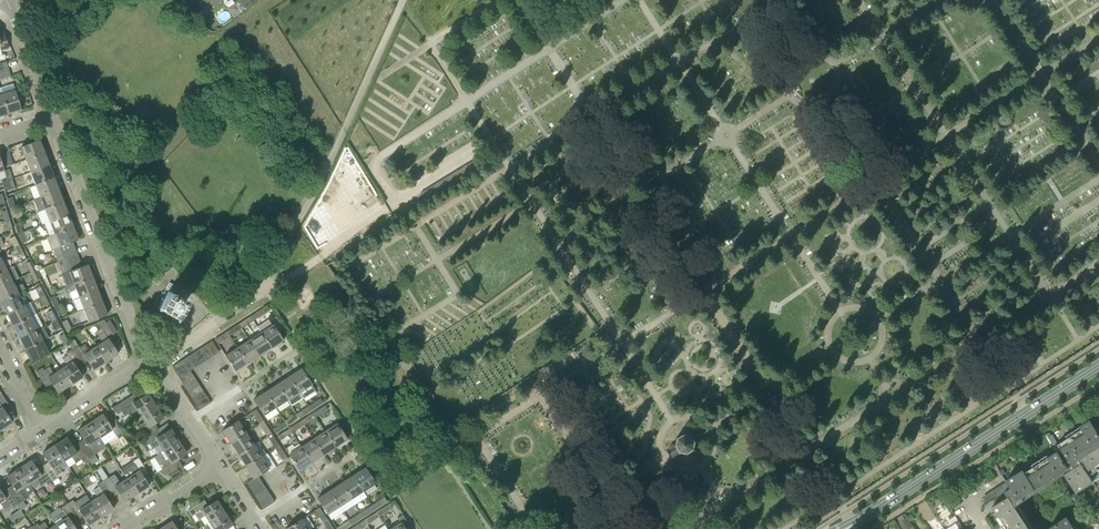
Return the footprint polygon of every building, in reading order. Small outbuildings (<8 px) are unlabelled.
[(204,13),(222,0),(194,0),(204,13)] [(238,0),(227,8),(233,17),(245,9),(238,0)] [(245,9),(252,4),(249,0),(238,0),(245,9)] [(9,47),(4,32),(0,34),(0,48),(1,50),(9,47)] [(8,69),(6,61),(5,62),(4,58),(0,59),(0,71),(8,69)] [(10,75),(8,69),(0,71),(0,78),(10,75)] [(2,95),(8,114),(21,110),(15,91),(2,95)] [(8,114),(2,95),(0,95),(0,116),(8,114)] [(26,159),(44,152),(39,140),(21,147),(26,159)] [(6,166),(13,164),(9,150),(2,153),(6,166)] [(30,172),(49,165),(44,152),(26,159),(30,172)] [(35,184),(54,177),(49,165),(30,172),(35,184)] [(7,180),(12,178),(9,168),(4,170),(7,180)] [(40,197),(59,190),(54,177),(35,184),(40,197)] [(7,180),(10,190),(15,188),(12,178),(7,180)] [(10,190),(7,180),(2,181),(4,188),(5,191),(10,190)] [(45,209),(63,202),(59,190),(40,197),(45,209)] [(10,208),(15,207),(12,197),(7,199),(10,208)] [(50,222),(68,215),(63,202),(45,209),(50,222)] [(13,218),(18,216),(15,207),(10,208),(13,218)] [(4,221),(10,220),(7,210),(1,211),(4,221)] [(50,236),(73,227),(68,215),(50,222),(45,223),(50,236)] [(7,231),(13,229),(10,220),(4,221),(7,231)] [(18,234),(23,232),(20,222),(14,224),(18,234)] [(56,255),(75,248),(73,242),(78,240),(73,227),(50,236),(49,236),(54,248),(53,249),(56,255)] [(22,243),(27,241),(23,232),(18,234),(22,243)] [(14,247),(19,245),(15,236),(9,238),(14,247)] [(18,256),(24,254),(19,245),(14,247),(18,256)] [(75,248),(56,255),(58,262),(77,254),(75,248)] [(77,254),(58,262),(60,268),(80,260),(77,254)] [(31,272),(36,269),(31,260),(26,263),(31,272)] [(68,286),(92,277),(88,264),(82,266),(80,260),(60,268),(63,274),(62,274),(67,287),(68,286)] [(12,281),(6,269),(0,272),(0,287),(12,281)] [(35,281),(41,278),(37,269),(36,269),(31,272),(35,281)] [(79,297),(97,289),(92,277),(68,286),(73,299),(79,297)] [(19,293),(26,289),(23,283),(15,287),(12,281),(0,287),(0,300),(1,302),(19,293)] [(39,298),(44,295),(40,286),(35,288),(39,298)] [(84,309),(102,302),(97,289),(79,297),(84,309)] [(159,308),(176,318),(186,301),(168,291),(159,308)] [(7,314),(25,305),(19,293),(1,302),(7,314)] [(44,306),(49,304),(44,295),(39,298),(44,306)] [(54,307),(60,305),(55,295),(49,298),(54,307)] [(89,322),(107,315),(102,302),(84,309),(89,322)] [(13,326),(31,317),(25,305),(7,314),(13,326)] [(58,316),(64,313),(60,305),(54,307),(58,316)] [(250,316),(253,321),(265,313),(262,308),(250,316)] [(51,321),(57,319),(52,310),(47,312),(51,321)] [(239,324),(241,328),(253,321),(250,316),(239,324)] [(19,338),(37,329),(31,317),(13,326),(19,338)] [(56,330),(61,327),(57,319),(51,321),(56,330)] [(66,331),(72,328),(67,319),(62,322),(66,331)] [(95,346),(106,362),(118,354),(109,341),(115,337),(104,320),(97,322),(103,331),(98,335),(102,341),(95,346)] [(227,331),(230,336),(241,328),(239,324),(227,331)] [(261,332),(271,348),(283,340),(273,325),(261,332)] [(25,350),(43,341),(37,329),(19,338),(25,350)] [(215,339),(218,344),(230,336),(227,331),(215,339)] [(259,356),(271,348),(261,332),(249,340),(259,356)] [(64,345),(69,343),(64,333),(59,336),(64,345)] [(51,349),(55,346),(50,336),(45,339),(51,349)] [(247,363),(259,356),(249,340),(237,348),(247,363)] [(31,361),(49,353),(43,341),(25,350),(31,361)] [(213,356),(219,352),(212,341),(206,345),(213,356)] [(94,370),(106,362),(95,346),(89,350),(85,344),(79,347),(78,344),(77,345),(75,343),(71,346),(72,348),(79,360),(85,357),(94,370)] [(207,360),(213,356),(206,345),(200,349),(207,360)] [(60,369),(70,385),(82,377),(74,364),(79,360),(72,348),(66,352),(68,355),(63,358),(64,360),(58,365),(60,369)] [(235,371),(247,363),(237,348),(225,355),(235,371)] [(202,363),(207,360),(200,349),(194,352),(202,363)] [(196,367),(202,363),(194,352),(188,356),(196,367)] [(190,371),(196,367),(188,356),(183,360),(187,366),(190,371)] [(187,366),(183,360),(172,367),(176,373),(187,366)] [(191,372),(190,371),(187,366),(176,373),(180,379),(191,372)] [(58,393),(70,385),(60,369),(53,373),(49,367),(44,370),(42,368),(36,371),(44,383),(49,380),(58,393)] [(289,376),(300,392),(312,384),(301,368),(289,376)] [(180,379),(184,385),(195,378),(191,372),(180,379)] [(298,393),(300,392),(289,376),(278,384),(288,400),(289,399),(291,403),(301,397),(298,393)] [(188,391),(199,384),(195,378),(184,385),(188,391)] [(188,391),(192,397),(203,390),(199,384),(188,391)] [(276,407),(288,400),(278,384),(266,392),(276,407)] [(192,397),(196,403),(207,396),(203,390),(192,397)] [(264,415),(276,407),(266,392),(254,399),(264,415)] [(136,409),(140,415),(156,405),(148,393),(135,401),(131,396),(113,407),(117,413),(126,408),(129,413),(136,409)] [(12,423),(4,409),(9,406),(1,394),(0,395),(0,430),(12,423)] [(196,403),(200,410),(211,403),(207,396),(196,403)] [(309,406),(311,410),(323,403),(320,398),(309,406)] [(142,439),(154,432),(150,426),(164,417),(156,405),(140,415),(144,422),(138,426),(141,432),(139,433),(142,439)] [(313,413),(316,417),(328,410),(325,405),(313,413)] [(297,413),(299,418),(311,410),(309,406),(297,413)] [(259,424),(264,421),(256,409),(251,412),(259,424)] [(285,421),(288,425),(299,418),(297,413),(285,421)] [(301,420),(304,425),(316,417),(313,413),(301,420)] [(118,439),(124,435),(116,423),(111,427),(102,414),(90,422),(100,437),(107,433),(111,440),(117,436),(118,439)] [(289,428),(292,433),(304,425),(301,420),(289,428)] [(230,443),(246,433),(238,421),(222,431),(230,443)] [(267,436),(271,433),(264,421),(259,424),(267,436)] [(273,429),(275,433),(288,425),(285,421),(273,429)] [(1033,528),(1021,510),(1018,504),(1037,492),(1052,482),(1063,474),(1076,493),(1093,482),(1089,476),(1098,469),(1098,433),(1098,434),(1090,421),(1080,427),(1082,430),(1078,432),(1058,445),(1068,461),(1065,463),(1058,451),(1040,463),(1025,473),(1023,470),(1006,481),(1004,483),(1000,485),(1008,497),(992,507),(1002,522),(1006,528),(1033,528)] [(81,446),(89,458),(94,454),(93,452),(98,449),(94,442),(100,437),(90,422),(78,430),(86,443),(81,446)] [(325,431),(335,447),(347,439),(337,424),(325,431)] [(277,436),(280,440),(292,433),(289,428),(277,436)] [(163,451),(179,441),(171,429),(158,437),(154,432),(142,439),(146,445),(149,443),(152,449),(158,444),(163,451)] [(323,455),(335,447),(325,431),(313,439),(323,455)] [(697,450),(695,449),(696,443),(698,443),(698,442),(696,441),(699,439),(696,435),(693,437),(694,435),(692,434),(691,436),(686,434),(686,432),(684,432),(684,434),(679,438),(678,436),(677,437),(678,439),(676,444),(674,443),(673,445),(675,446),(668,450),(673,459),(681,454),(681,456),(682,456),(682,454),(688,454),(689,456),(690,455),(690,453),(695,450),(696,451),(697,450)] [(238,455),(254,445),(246,433),(230,443),(238,455)] [(274,447),(279,445),(271,433),(267,436),(274,447)] [(83,462),(89,458),(81,446),(75,450),(67,437),(54,445),(65,461),(71,456),(76,463),(81,459),(83,462)] [(311,462),(323,455),(313,439),(301,447),(311,462)] [(162,469),(165,475),(177,467),(173,461),(187,453),(179,441),(163,451),(167,458),(161,462),(164,467),(162,469)] [(299,470),(311,462),(301,447),(296,450),(292,444),(286,448),(290,454),(289,454),(299,470)] [(45,470),(53,481),(59,478),(57,475),(63,472),(58,465),(65,461),(54,445),(42,453),(51,466),(45,470)] [(246,467),(262,457),(254,445),(238,455),(246,467)] [(282,460),(287,457),(279,445),(274,447),(282,460)] [(126,478),(137,494),(149,486),(140,473),(146,469),(138,457),(127,464),(133,474),(126,478)] [(269,469),(262,457),(246,467),(253,478),(258,476),(269,469)] [(47,485),(53,481),(45,470),(40,473),(31,460),(19,468),(29,484),(36,480),(40,486),(45,482),(47,485)] [(353,475),(364,491),(375,483),(365,467),(353,475)] [(9,493),(17,505),(23,501),(23,502),(29,498),(23,488),(29,484),(19,468),(7,476),(15,489),(9,493)] [(124,502),(137,494),(126,478),(120,482),(116,476),(115,476),(114,474),(107,479),(106,478),(102,480),(110,492),(116,488),(124,502)] [(352,499),(364,491),(353,475),(341,483),(352,499)] [(247,483),(251,489),(262,482),(258,476),(253,478),(247,483)] [(91,501),(101,517),(113,509),(105,496),(110,492),(102,480),(97,484),(99,487),(93,490),(97,497),(91,501)] [(251,489),(255,496),(266,489),(262,482),(251,489)] [(340,506),(352,499),(341,483),(329,491),(340,506)] [(255,496),(260,502),(270,495),(266,489),(255,496)] [(17,505),(9,493),(4,496),(0,490),(0,503),(5,509),(10,506),(12,508),(17,505)] [(328,514),(340,506),(329,491),(318,498),(328,514)] [(260,502),(264,509),(274,502),(270,495),(260,502)] [(89,524),(101,517),(91,501),(84,505),(78,496),(67,504),(74,515),(80,511),(89,524)] [(384,497),(378,501),(381,505),(387,501),(384,497)] [(209,523),(225,512),(217,500),(204,509),(200,503),(189,511),(192,516),(195,514),(198,520),(204,516),(209,523)] [(58,528),(76,528),(69,519),(74,515),(67,504),(61,507),(63,510),(58,513),(62,520),(55,524),(58,528)] [(389,504),(383,508),(385,513),(392,509),(389,504)] [(323,522),(327,519),(319,507),(315,510),(323,522)] [(22,508),(10,515),(14,520),(25,513),(22,508)] [(363,517),(369,513),(366,509),(361,512),(363,517)] [(233,525),(225,512),(209,523),(203,526),(205,528),(226,528),(233,525)] [(361,512),(354,516),(357,521),(363,517),(361,512)] [(1066,517),(1050,528),(1051,528),(1073,528),(1066,517)] [(302,519),(286,528),(308,528),(302,519)] [(365,519),(359,524),(362,528),(368,524),(365,519)]
